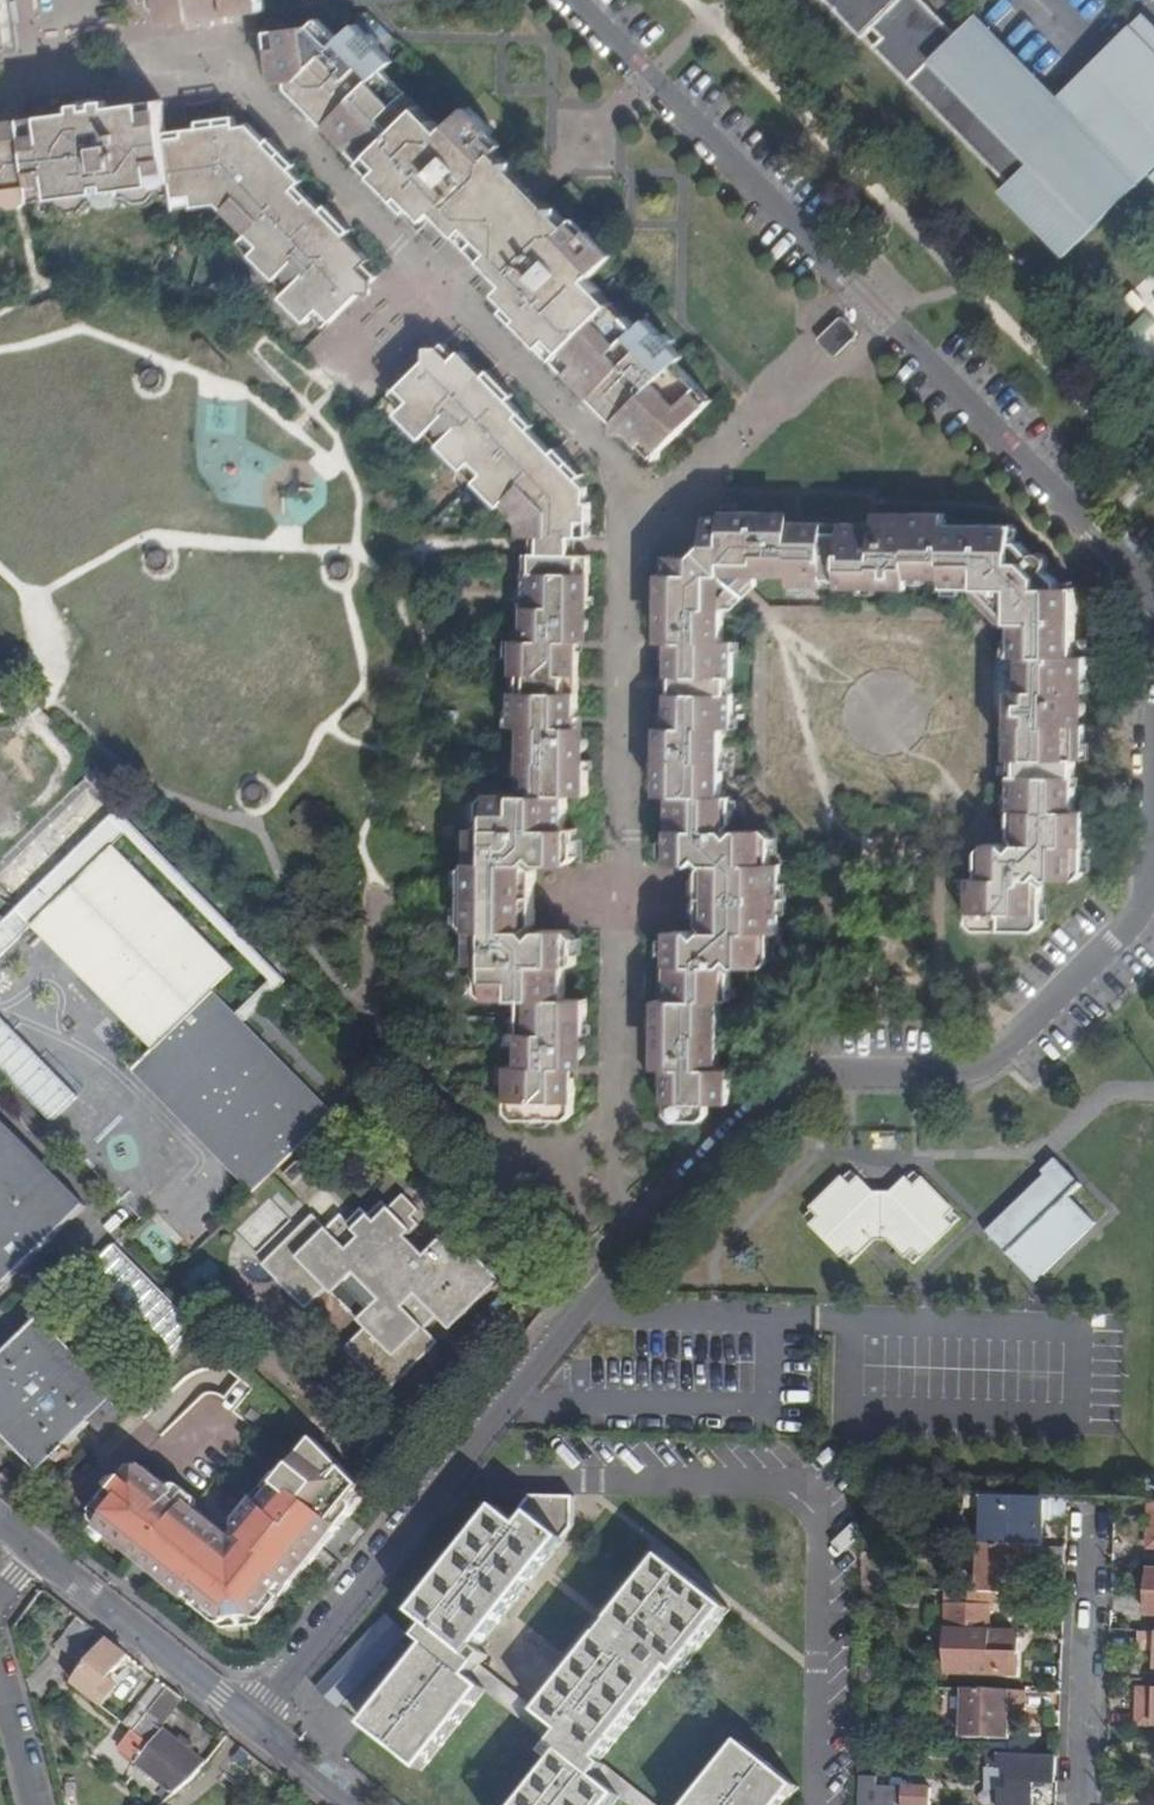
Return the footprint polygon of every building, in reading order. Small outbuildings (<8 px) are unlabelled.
[(141,9),(148,9),(148,15),(160,21),(169,21),(171,31),(269,18),(267,0),(140,0),(141,9)] [(863,44),(872,35),(881,44),(872,53),(1007,189),(999,198),(1065,264),(1148,181),(1153,175),(1153,123),(1096,66),(1053,107),(970,23),(952,41),(913,0),(819,0),(863,44)] [(15,55),(8,3),(0,4),(0,57),(15,55)] [(469,243),(522,194),(485,157),(499,147),(489,136),(492,133),(468,106),(458,108),(436,125),(432,129),(407,103),(411,99),(381,73),(391,63),(380,52),(381,46),(374,39),(369,39),(359,30),(345,44),(314,17),(302,28),(268,31),(271,49),(261,49),(264,80),(280,82),(280,90),(314,122),(328,110),(339,122),(326,136),(352,165),(358,158),(370,169),(363,175),(385,201),(389,198),(403,211),(415,224),(423,216),(447,237),(456,230),(469,243)] [(271,49),(268,31),(260,32),(261,49),(271,49)] [(1096,66),(1153,123),(1153,57),(1129,32),(1096,66)] [(432,129),(436,125),(411,99),(407,103),(432,129)] [(77,118),(25,125),(36,206),(38,219),(43,223),(54,221),(58,218),(67,222),(80,220),(86,218),(90,212),(96,212),(102,216),(116,215),(119,209),(124,208),(135,215),(149,213),(158,204),(161,206),(172,205),(176,201),(176,204),(194,202),(195,213),(219,209),(250,238),(262,250),(255,259),(280,283),(288,276),(299,288),(285,302),(310,326),(317,318),(323,312),(336,326),(382,280),(369,268),(374,262),(350,238),(344,244),(332,232),(338,226),(325,213),(330,209),(317,197),(313,201),(300,189),(304,184),(294,173),(280,160),(273,167),(259,155),(268,147),(250,130),(237,132),(236,127),(200,133),(184,135),(186,142),(168,144),(167,138),(162,106),(111,113),(113,133),(81,138),(77,118)] [(328,110),(314,122),(326,136),(339,122),(328,110)] [(111,113),(77,118),(81,138),(113,133),(111,113)] [(199,127),(200,133),(236,127),(235,121),(199,127)] [(0,129),(0,187),(3,211),(22,208),(36,206),(25,125),(8,128),(0,129)] [(184,135),(167,138),(168,144),(186,142),(184,135)] [(272,143),(268,147),(259,155),(273,167),(280,160),(294,173),(298,169),(272,143)] [(352,165),(363,175),(370,169),(358,158),(352,165)] [(317,197),(304,184),(300,189),(313,201),(317,197)] [(655,445),(661,450),(704,408),(686,393),(692,388),(668,367),(681,355),(677,353),(677,347),(672,340),(668,340),(642,318),(633,324),(613,340),(591,321),(609,301),(588,282),(610,256),(566,220),(558,227),(551,208),(539,212),(522,194),(469,243),(480,254),(473,262),(496,288),(486,297),(499,310),(512,320),(506,326),(529,347),(537,341),(566,366),(557,374),(596,402),(606,394),(616,405),(608,414),(607,424),(606,434),(620,436),(632,449),(645,456),(655,445)] [(397,214),(403,211),(389,198),(385,201),(397,214)] [(194,202),(176,204),(178,216),(195,213),(194,202)] [(344,244),(350,238),(354,233),(330,209),(325,213),(338,226),(332,232),(344,244)] [(460,250),(469,243),(456,230),(447,237),(460,250)] [(262,250),(250,238),(242,246),(255,259),(262,250)] [(480,254),(469,243),(460,250),(473,262),(480,254)] [(613,340),(633,324),(609,301),(591,321),(613,340)] [(494,316),(506,326),(512,320),(499,310),(494,316)] [(323,312),(317,318),(331,331),(336,326),(323,312)] [(818,339),(836,357),(860,333),(843,315),(818,339)] [(529,347),(557,374),(566,366),(537,341),(529,347)] [(201,344),(196,349),(223,376),(229,371),(201,344)] [(447,349),(400,395),(413,407),(407,412),(399,420),(424,444),(437,433),(449,444),(442,451),(467,476),(475,468),(487,480),(478,488),(502,513),(507,509),(519,520),(520,519),(528,527),(528,543),(534,543),(582,544),(582,529),(593,529),(593,510),(589,510),(590,496),(581,486),(569,473),(564,478),(551,465),(558,457),(536,434),(532,438),(519,424),(523,420),(512,408),(500,395),(494,400),(482,389),(488,382),(464,357),(459,362),(447,349)] [(144,375),(144,382),(152,382),(152,391),(157,390),(160,387),(163,384),(163,377),(159,373),(154,371),(149,371),(144,375)] [(493,377),(488,382),(482,389),(494,400),(500,395),(512,408),(517,402),(493,377)] [(686,393),(704,408),(710,401),(692,388),(686,393)] [(596,402),(608,414),(616,405),(606,394),(596,402)] [(413,407),(400,395),(396,399),(407,412),(413,407)] [(536,434),(523,420),(519,424),(532,438),(536,434)] [(660,458),(661,450),(655,445),(645,456),(651,462),(660,458)] [(562,454),(558,457),(551,465),(564,478),(569,473),(581,486),(587,481),(562,454)] [(475,468),(467,476),(478,488),(487,480),(475,468)] [(379,502),(392,515),(398,508),(385,495),(379,502)] [(1028,610),(1080,612),(1080,595),(1061,594),(1062,589),(1050,576),(1052,574),(1053,570),(1051,563),(1048,560),(1044,559),(1038,560),(1035,562),(1023,549),(1018,549),(1018,532),(983,532),(983,537),(949,537),(950,531),(950,526),(915,526),(915,530),(908,530),(908,526),(906,523),(902,521),(898,520),(893,521),(889,524),(887,530),(880,530),(880,536),(871,536),(871,530),(847,529),(846,539),(835,539),(835,529),(805,529),(805,535),(795,535),(795,529),(788,529),(788,524),(784,521),(781,519),(776,519),(772,521),(768,525),(768,529),(761,529),(761,518),(727,519),(727,523),(709,523),(708,548),(742,582),(761,582),(794,582),(794,593),(829,593),(829,585),(846,586),(845,593),(881,594),(880,583),(948,584),(948,589),(983,590),(983,594),(989,594),(1001,605),(1011,602),(1021,609),(1028,610)] [(520,519),(519,520),(516,523),(522,529),(522,543),(528,543),(528,527),(520,519)] [(582,529),(582,544),(592,544),(593,529),(582,529)] [(847,529),(835,529),(835,539),(846,539),(847,529)] [(582,544),(534,543),(534,559),(581,561),(582,544)] [(738,615),(751,603),(760,592),(761,582),(742,582),(708,548),(692,564),(727,597),(727,602),(727,615),(738,615)] [(151,567),(155,572),(159,564),(169,570),(171,564),(169,558),(165,555),(161,554),(154,554),(152,558),(150,562),(151,567)] [(592,581),(592,562),(534,561),(534,578),(534,596),(582,597),(582,581),(592,581)] [(336,581),(341,583),(341,573),(351,573),(351,568),(348,565),(343,563),(339,563),(335,565),(331,570),(332,577),(336,581)] [(670,581),(671,600),(671,614),(673,614),(673,621),(666,625),(664,631),(666,637),(673,641),(673,648),(678,648),(678,657),(673,657),(673,683),(678,683),(677,700),(672,700),(672,725),(677,725),(677,735),(672,735),(672,742),(665,744),(662,750),(662,754),(665,759),(672,762),(672,768),(661,767),(661,802),(671,803),(680,803),(679,836),(671,836),(671,864),(679,872),(696,871),(700,868),(705,874),(710,879),(707,884),(719,897),(734,896),(777,894),(778,869),(778,843),(771,836),(745,837),(737,842),(731,836),(735,832),(736,804),(724,803),(725,735),(726,701),(732,701),(732,649),(727,649),(727,615),(727,602),(727,597),(692,564),(674,563),(674,581),(670,581)] [(582,597),(593,597),(592,581),(582,581),(582,597)] [(993,610),(1021,609),(1011,602),(1001,605),(989,594),(983,594),(983,601),(993,610)] [(534,613),(527,613),(527,647),(516,646),(516,680),(521,680),(521,699),(516,699),(515,732),(525,732),(525,800),(491,800),(484,807),(484,834),(478,834),(478,854),(472,854),(472,890),(485,891),(498,877),(511,891),(537,891),(537,876),(534,872),(541,867),(545,870),(572,871),(579,864),(579,835),(568,835),(569,801),(590,801),(591,767),(580,766),(580,760),(587,758),(590,752),(590,747),(587,742),(580,739),(580,733),(574,733),(574,724),(581,723),(581,657),(575,657),(575,648),(582,648),(582,640),(588,638),(591,634),(591,628),(589,624),(585,622),(582,621),(582,614),(582,597),(534,596),(534,613)] [(593,597),(582,597),(582,614),(593,614),(593,597)] [(1080,626),(1080,612),(1028,610),(1021,609),(1022,610),(1018,615),(1017,626),(1022,626),(1022,660),(1027,660),(1026,721),(1046,721),(1045,745),(1026,745),(1015,745),(1015,832),(1021,832),(1022,848),(1015,855),(1009,855),(1009,848),(990,847),(983,854),(982,882),(982,915),(973,915),(973,926),(981,935),(1040,935),(1047,928),(1047,889),(1044,885),(1050,879),(1054,884),(1081,884),(1089,877),(1089,816),(1079,815),(1080,743),(1071,743),(1071,730),(1080,730),(1080,722),(1086,720),(1089,717),(1090,711),(1088,705),(1084,703),(1080,703),(1080,696),(1091,696),(1091,660),(1080,660),(1075,660),(1076,626),(1080,626)] [(1021,609),(993,610),(1011,626),(1017,626),(1018,615),(1022,610),(1021,609)] [(738,649),(732,649),(732,701),(726,701),(725,735),(737,736),(738,649)] [(1046,721),(1026,721),(1026,745),(1045,745),(1046,721)] [(1080,743),(1080,730),(1071,730),(1071,743),(1080,743)] [(256,805),(259,802),(253,795),(260,788),(253,786),(248,787),(244,791),(243,795),(244,800),(248,804),(252,805),(256,805)] [(680,803),(671,803),(671,836),(679,836),(680,803)] [(202,899),(116,813),(94,835),(15,914),(15,916),(0,930),(0,959),(30,930),(110,853),(125,838),(202,915),(202,899)] [(1021,832),(1015,832),(1014,842),(1017,846),(1012,851),(1009,848),(1009,855),(1015,855),(1022,848),(1021,832)] [(132,1073),(199,1141),(254,1196),(334,1118),(242,1026),(234,1017),(212,996),(232,976),(202,945),(110,853),(30,930),(152,1054),(132,1073)] [(777,894),(734,896),(719,897),(707,884),(701,879),(701,932),(706,928),(719,916),(731,915),(776,913),(776,939),(784,939),(786,869),(778,869),(777,894)] [(701,879),(707,884),(710,879),(705,874),(701,879)] [(485,891),(472,890),(472,915),(485,915),(497,929),(510,916),(537,915),(537,891),(511,891),(498,877),(485,891)] [(973,882),(973,915),(982,915),(982,882),(973,882)] [(285,982),(202,899),(202,915),(268,981),(234,1017),(242,1026),(285,982)] [(675,1127),(695,1126),(704,1124),(711,1118),(712,1107),(732,1107),(733,1073),(722,1073),(724,1006),(735,1006),(736,972),(768,972),(775,965),(776,939),(776,913),(731,915),(719,916),(706,928),(709,932),(704,937),(698,941),(694,938),(677,938),(670,945),(669,1006),(658,1007),(658,1041),(667,1041),(668,1046),(662,1048),(659,1052),(657,1057),(660,1063),(663,1065),(667,1067),(667,1075),(668,1075),(674,1075),(673,1084),(668,1084),(668,1120),(675,1127)] [(485,915),(472,915),(472,970),(483,970),(482,998),(489,1004),(523,1004),(521,1073),(509,1072),(508,1117),(516,1125),(568,1126),(575,1118),(575,1083),(570,1082),(570,1073),(575,1073),(576,1074),(576,1066),(582,1064),(586,1060),(586,1054),(585,1050),(581,1047),(576,1046),(576,1040),(588,1041),(588,1006),(567,1005),(567,972),(578,972),(578,945),(570,937),(544,937),(540,941),(534,935),(537,931),(537,915),(510,916),(497,929),(485,915)] [(709,932),(706,928),(701,932),(704,937),(709,932)] [(0,1123),(0,1189),(4,1193),(0,1197),(0,1280),(5,1285),(84,1208),(0,1123)] [(989,1238),(1038,1286),(1098,1227),(1072,1201),(1084,1189),(1059,1163),(1045,1176),(1053,1183),(1029,1206),(1025,1202),(989,1238)] [(293,1187),(307,1174),(298,1165),(283,1178),(293,1187)] [(915,1269),(962,1222),(916,1175),(893,1198),(876,1198),(853,1175),(805,1222),(852,1268),(874,1245),(894,1246),(915,1269)] [(246,1195),(226,1228),(255,1245),(275,1212),(246,1195)] [(375,1374),(369,1379),(385,1396),(438,1345),(425,1331),(436,1321),(450,1334),(501,1285),(451,1234),(425,1259),(417,1252),(408,1261),(398,1250),(407,1241),(420,1228),(413,1221),(420,1215),(403,1199),(389,1212),(382,1205),(369,1218),(362,1212),(348,1225),(341,1218),(327,1232),(313,1218),(262,1268),(277,1284),(284,1278),(301,1296),(300,1298),(309,1308),(326,1291),(364,1331),(347,1347),(356,1356),(357,1355),(375,1374)] [(408,1261),(417,1252),(407,1241),(398,1250),(408,1261)] [(305,1312),(309,1308),(300,1298),(301,1296),(284,1278),(277,1284),(305,1312)] [(57,1456),(114,1400),(35,1321),(0,1356),(0,1434),(34,1469),(39,1473),(57,1456)] [(343,1352),(369,1379),(375,1374),(357,1355),(356,1356),(347,1347),(343,1352)] [(232,1540),(194,1509),(187,1504),(184,1508),(173,1499),(176,1495),(142,1467),(133,1467),(123,1479),(115,1480),(109,1487),(111,1488),(92,1511),(102,1520),(97,1526),(136,1558),(141,1553),(150,1560),(148,1562),(149,1568),(184,1598),(189,1594),(199,1602),(195,1607),(216,1624),(222,1625),(227,1620),(250,1617),(254,1620),(260,1620),(264,1617),(279,1600),(274,1595),(283,1585),(287,1589),(311,1561),(304,1555),(312,1546),(316,1549),(319,1549),(323,1546),(328,1539),(322,1533),(330,1523),(337,1528),(351,1511),(349,1503),(361,1488),(314,1441),(272,1492),(277,1496),(266,1510),(256,1501),(235,1525),(236,1536),(232,1540)] [(985,1513),(984,1549),(1027,1551),(1039,1551),(1044,1551),(1045,1525),(1070,1526),(1071,1503),(967,1499),(967,1511),(985,1513)] [(477,1640),(541,1560),(550,1567),(561,1553),(531,1529),(520,1542),(496,1522),(474,1548),(467,1542),(414,1607),(429,1619),(419,1631),(430,1641),(365,1721),(420,1765),(486,1684),(470,1671),(488,1649),(477,1640)] [(984,1549),(982,1597),(990,1597),(1010,1598),(1023,1599),(1025,1599),(1027,1551),(984,1549)] [(539,1711),(563,1730),(546,1753),(555,1760),(519,1804),(612,1804),(621,1794),(597,1776),(607,1763),(600,1758),(674,1664),(680,1669),(731,1604),(664,1551),(539,1711)] [(1044,1551),(1039,1551),(1038,1567),(1068,1568),(1069,1552),(1044,1551)] [(881,1593),(864,1593),(863,1605),(881,1606),(881,1593)] [(990,1624),(990,1597),(982,1597),(951,1596),(950,1633),(949,1633),(949,1662),(1021,1664),(1022,1630),(1019,1624),(990,1624)] [(1022,1619),(1023,1599),(1010,1598),(1009,1618),(1022,1619)] [(108,1641),(81,1620),(58,1648),(80,1664),(83,1661),(88,1665),(108,1641)] [(1143,1635),(1142,1656),(1153,1657),(1153,1636),(1143,1635)] [(108,1641),(88,1665),(71,1686),(88,1700),(105,1678),(109,1682),(115,1674),(129,1658),(108,1641)] [(878,1671),(863,1670),(862,1688),(878,1689),(878,1671)] [(115,1674),(109,1682),(114,1686),(120,1679),(115,1674)] [(125,1729),(134,1735),(166,1694),(157,1687),(125,1729)] [(166,1694),(134,1735),(119,1753),(175,1798),(193,1783),(205,1768),(156,1728),(160,1724),(163,1726),(183,1701),(169,1691),(166,1694)] [(1027,1695),(967,1693),(968,1696),(930,1695),(929,1703),(922,1703),(922,1712),(929,1712),(928,1717),(967,1719),(966,1740),(1011,1742),(1011,1712),(1027,1713),(1027,1695)] [(1139,1732),(1153,1732),(1153,1712),(1139,1712),(1139,1732)] [(800,1786),(743,1741),(692,1804),(785,1804),(800,1786)] [(989,1758),(989,1772),(1004,1773),(1002,1804),(1034,1804),(1035,1786),(1057,1786),(1058,1761),(989,1758)] [(860,1804),(931,1804),(932,1793),(877,1791),(878,1782),(860,1781),(860,1804)]
